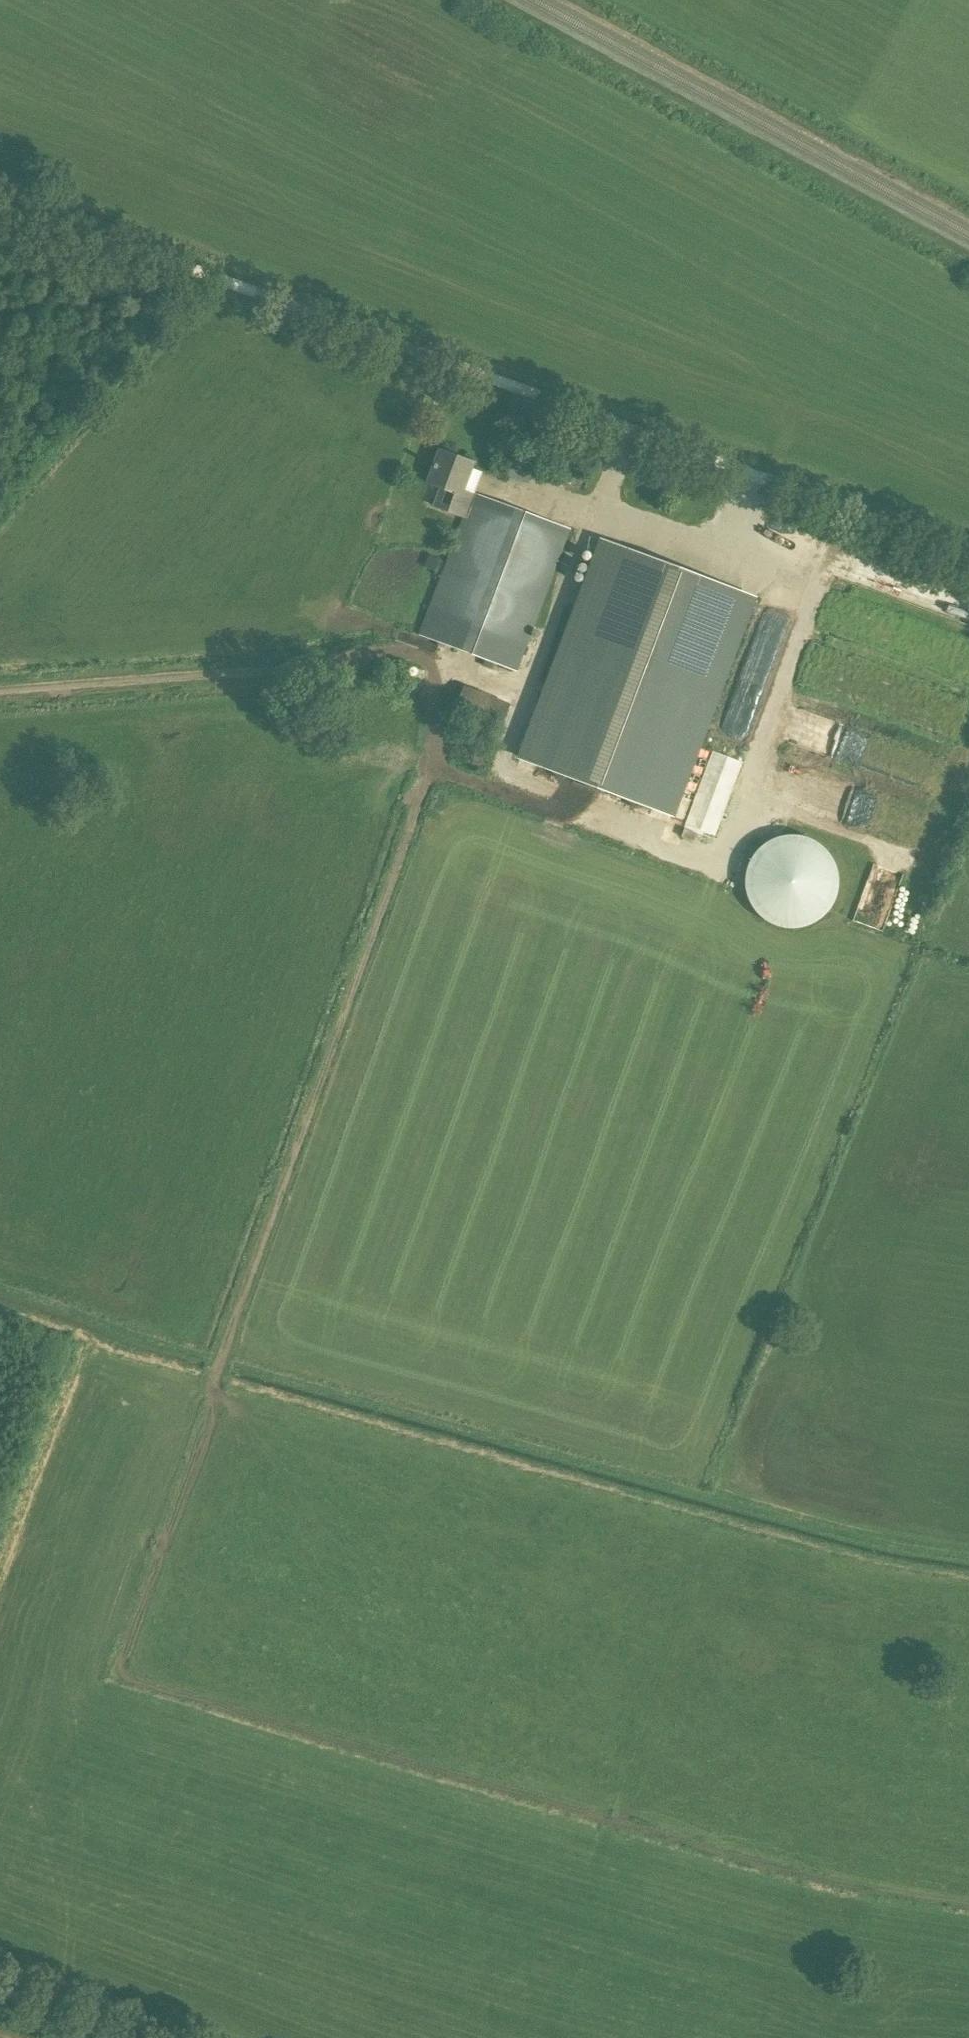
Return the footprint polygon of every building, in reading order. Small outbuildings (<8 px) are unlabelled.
[(473,495),(462,491),(472,464),(439,452),(428,483),(441,488),(434,506),(463,517),(419,636),(516,672),(570,529),(473,494),(473,495)] [(751,595),(600,540),(519,756),(670,812),(751,595)] [(688,822),(718,833),(744,757),(713,747),(688,822)] [(786,864),(784,876),(786,888),(791,899),(798,908),(807,915),(818,920),(830,922),(842,920),(853,915),(863,908),(870,899),(875,888),(876,876),(875,864),(870,853),(863,843),(853,836),(842,831),(830,830),(818,831),(807,836),(798,843),(791,853),(786,864)]
